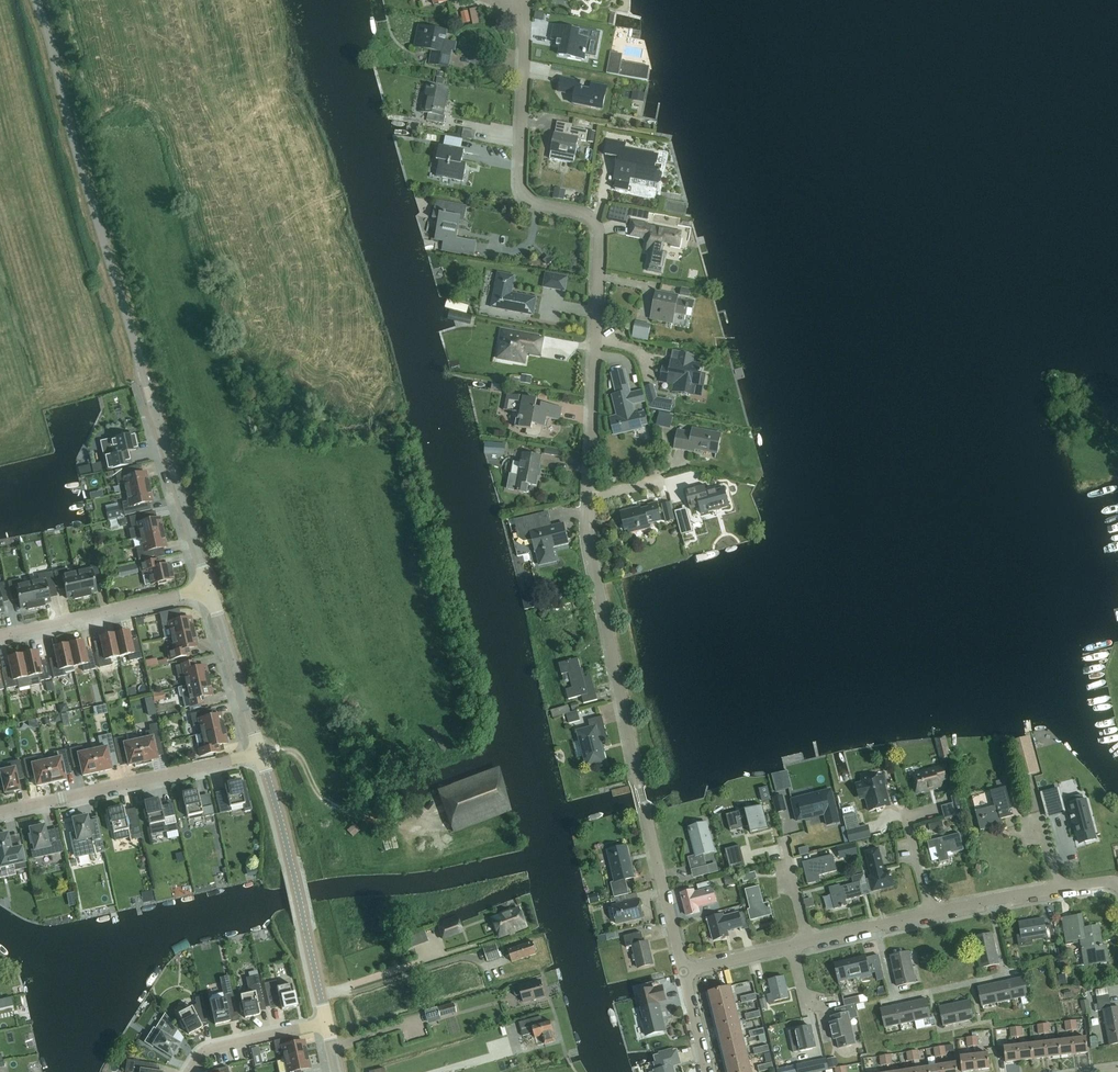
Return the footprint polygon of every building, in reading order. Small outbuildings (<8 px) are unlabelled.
[(461,12),(463,23),(470,22),(468,11),(461,12)] [(419,25),(414,47),(432,50),(430,63),(448,67),(447,66),(451,46),(444,45),(447,31),(419,25)] [(559,55),(584,59),(588,38),(578,36),(579,30),(554,25),(552,38),(562,40),(559,55)] [(573,104),(588,107),(602,110),(604,103),(607,87),(592,84),(591,90),(582,88),(583,82),(562,77),(559,92),(575,95),(573,104)] [(423,112),(429,113),(427,120),(444,123),(446,115),(443,115),(445,107),(447,107),(448,101),(446,101),(448,90),(428,86),(423,112)] [(640,112),(642,104),(633,102),(631,109),(640,112)] [(555,133),(554,133),(550,159),(574,163),(578,140),(586,141),(588,130),(572,127),(571,136),(555,133)] [(462,137),(474,140),(476,131),(463,128),(462,137)] [(656,164),(658,155),(625,149),(626,143),(608,140),(605,155),(618,158),(614,180),(616,181),(615,189),(627,192),(630,178),(658,183),(661,165),(656,164)] [(440,145),(437,160),(440,160),(437,176),(463,181),(467,164),(462,163),(464,150),(440,145)] [(553,202),(565,203),(565,192),(554,191),(553,202)] [(464,222),(467,208),(436,201),(432,218),(441,220),(439,228),(437,227),(435,238),(443,239),(442,248),(474,255),(476,242),(456,238),(458,229),(456,229),(458,221),(464,222)] [(629,217),(648,220),(649,212),(631,209),(629,217)] [(628,225),(630,212),(612,210),(610,223),(628,225)] [(648,223),(634,221),(631,233),(648,237),(646,250),(651,251),(648,270),(662,273),(666,254),(662,254),(665,242),(673,244),(672,247),(681,249),(683,238),(680,238),(682,232),(648,226),(648,223)] [(515,276),(498,272),(491,307),(534,315),(537,298),(511,293),(512,286),(513,286),(515,276)] [(567,277),(555,274),(552,289),(565,291),(567,277)] [(674,312),(686,314),(691,315),(694,301),(689,300),(688,301),(677,299),(678,296),(657,291),(652,319),(672,323),(674,312)] [(650,325),(635,321),(632,337),(647,340),(650,325)] [(503,332),(498,358),(524,362),(527,348),(540,350),(542,339),(503,332)] [(545,340),(542,359),(570,363),(572,344),(545,340)] [(674,383),(673,390),(691,394),(693,384),(703,386),(706,374),(701,373),(701,370),(702,365),(692,364),(693,357),(680,355),(679,361),(673,360),(671,367),(664,366),(661,381),(674,383)] [(644,411),(637,413),(637,410),(635,411),(633,405),(645,402),(642,389),(630,392),(630,390),(612,395),(617,415),(611,417),(615,434),(641,427),(640,425),(647,423),(644,411)] [(529,435),(534,436),(535,436),(536,436),(537,435),(538,435),(539,435),(539,434),(540,433),(541,433),(541,432),(541,431),(542,427),(546,428),(546,427),(545,427),(547,418),(560,420),(563,407),(537,403),(538,399),(506,393),(506,395),(508,395),(505,409),(504,409),(503,410),(520,413),(517,426),(515,426),(515,427),(530,429),(529,435)] [(671,409),(672,401),(657,398),(650,400),(651,405),(671,409)] [(673,415),(659,412),(656,426),(670,429),(673,415)] [(694,449),(717,453),(721,434),(694,429),(693,434),(679,431),(675,448),(694,452),(694,449)] [(124,452),(137,449),(134,434),(127,436),(126,433),(117,435),(118,438),(111,439),(113,449),(103,451),(107,470),(127,465),(124,452)] [(485,442),(485,454),(505,455),(505,443),(485,442)] [(560,456),(561,450),(545,447),(544,453),(560,456)] [(523,453),(519,476),(510,474),(508,489),(526,492),(528,483),(537,485),(538,475),(540,475),(541,471),(539,470),(542,457),(523,453)] [(133,475),(131,467),(115,470),(118,484),(124,483),(126,492),(149,487),(146,472),(133,475)] [(139,504),(152,502),(149,487),(126,492),(128,501),(122,502),(125,515),(141,512),(139,504)] [(690,509),(700,506),(702,513),(728,506),(723,487),(700,494),(698,487),(685,490),(690,509)] [(675,519),(670,502),(662,504),(667,522),(675,519)] [(629,533),(650,528),(648,523),(662,520),(657,503),(648,505),(649,507),(641,510),(640,507),(620,512),(623,524),(626,523),(629,533)] [(691,531),(686,510),(675,513),(680,534),(691,531)] [(147,521),(145,513),(129,517),(132,530),(138,528),(140,537),(163,532),(160,518),(147,521)] [(538,554),(539,557),(544,560),(551,558),(554,554),(553,548),(569,544),(569,541),(565,526),(564,523),(549,526),(548,523),(541,525),(539,517),(538,514),(514,519),(515,523),(519,538),(524,541),(533,539),(534,543),(537,555),(538,554)] [(166,547),(163,532),(140,537),(143,546),(136,548),(139,560),(155,556),(153,550),(166,547)] [(144,586),(151,584),(157,583),(158,585),(167,583),(166,581),(173,579),(170,564),(157,567),(156,561),(140,564),(144,586)] [(77,573),(82,598),(90,596),(90,593),(96,592),(93,579),(100,578),(97,565),(90,566),(91,570),(77,573)] [(82,598),(77,573),(68,575),(66,569),(54,571),(58,587),(64,586),(67,599),(74,597),(74,599),(82,598)] [(30,583),(36,608),(44,606),(43,604),(50,602),(47,590),(55,588),(52,572),(38,575),(39,581),(30,583)] [(36,608),(30,583),(21,585),(20,579),(8,582),(11,598),(18,596),(21,609),(27,607),(28,610),(36,608)] [(542,605),(539,591),(524,594),(525,597),(528,608),(542,605)] [(561,600),(562,597),(562,594),(559,592),(556,593),(554,595),(555,599),(557,600),(561,600)] [(176,614),(160,617),(163,629),(165,638),(171,637),(194,632),(191,617),(178,620),(176,614)] [(114,634),(119,656),(128,654),(129,661),(142,658),(138,642),(132,643),(129,631),(114,634)] [(197,647),(194,632),(171,637),(173,646),(167,647),(170,659),(186,656),(184,649),(197,647)] [(119,656),(114,634),(99,637),(102,650),(96,651),(99,667),(112,665),(110,658),(119,656)] [(68,644),(73,667),(82,665),(84,671),(96,668),(92,652),(86,654),(83,641),(68,644)] [(73,667),(68,644),(54,647),(56,660),(50,662),(54,678),(66,675),(64,669),(73,667)] [(28,680),(29,685),(39,683),(39,681),(50,679),(46,663),(40,664),(37,651),(22,654),(28,680)] [(29,685),(28,680),(22,654),(8,658),(11,670),(2,672),(6,688),(17,686),(17,688),(29,685)] [(598,701),(587,657),(550,667),(559,700),(567,698),(570,708),(598,701)] [(158,662),(145,664),(146,671),(159,669),(158,662)] [(191,662),(175,666),(178,678),(184,676),(186,685),(209,680),(206,666),(193,669),(191,662)] [(212,695),(209,680),(186,685),(188,694),(182,696),(185,708),(201,704),(199,698),(212,695)] [(94,706),(96,715),(107,712),(105,704),(94,706)] [(208,717),(206,710),(190,714),(193,726),(200,725),(202,734),(224,729),(221,714),(208,717)] [(577,711),(571,713),(567,714),(569,723),(580,720),(577,711)] [(577,731),(580,741),(587,767),(606,762),(601,743),(609,741),(602,716),(588,720),(590,727),(577,731)] [(138,740),(143,765),(152,763),(151,761),(158,759),(155,746),(161,745),(156,724),(149,725),(150,731),(145,732),(147,738),(138,740)] [(200,756),(216,752),(214,746),(227,743),(224,729),(202,734),(204,743),(197,744),(200,756)] [(143,765),(138,740),(124,743),(123,737),(114,739),(118,759),(126,757),(128,766),(135,764),(135,767),(143,765)] [(1022,777),(1038,773),(1028,738),(1013,742),(1022,777)] [(92,750),(97,773),(112,769),(109,757),(115,755),(112,739),(99,742),(101,748),(92,750)] [(97,773),(92,750),(83,752),(82,746),(69,749),(73,765),(79,763),(82,776),(97,773)] [(46,761),(51,783),(66,780),(63,767),(69,765),(66,749),(53,752),(55,759),(46,761)] [(51,783),(46,761),(37,763),(36,756),(24,759),(27,775),(34,773),(36,786),(51,783)] [(23,776),(19,759),(7,762),(9,769),(0,771),(0,773),(1,779),(0,779),(0,785),(0,787),(3,786),(5,793),(6,793),(6,796),(14,794),(13,791),(20,790),(17,777),(23,776)] [(929,773),(912,777),(916,793),(944,786),(943,781),(950,779),(947,765),(929,770),(929,773)] [(496,768),(438,790),(454,832),(508,812),(496,768)] [(862,783),(856,784),(859,795),(864,793),(869,811),(890,805),(885,785),(887,785),(884,775),(872,779),(869,777),(865,778),(863,781),(862,781),(862,783)] [(1007,788),(1006,788),(1004,779),(996,781),(998,790),(991,792),(995,806),(977,811),(981,830),(997,826),(996,821),(1014,816),(1007,788)] [(240,781),(225,785),(226,793),(216,795),(220,813),(231,811),(230,807),(243,804),(244,811),(251,810),(245,781),(240,782),(240,781)] [(1044,806),(1053,804),(1056,815),(1066,813),(1060,787),(1040,792),(1044,806)] [(797,821),(809,818),(808,817),(824,813),(825,814),(827,825),(839,822),(831,790),(792,799),(797,821)] [(199,799),(197,791),(182,794),(187,817),(202,813),(203,817),(214,815),(210,797),(199,799)] [(944,818),(963,813),(958,794),(951,796),(953,802),(941,805),(944,818)] [(777,812),(785,810),(782,795),(773,797),(777,812)] [(1083,801),(1081,795),(1069,798),(1071,804),(1069,805),(1077,836),(1084,834),(1086,842),(1096,839),(1086,800),(1083,801)] [(975,807),(987,804),(985,797),(973,800),(975,807)] [(148,818),(151,834),(166,830),(166,831),(177,829),(172,805),(161,808),(159,799),(144,803),(146,809),(143,810),(145,818),(148,818)] [(763,805),(727,815),(731,831),(749,826),(751,833),(769,828),(763,805)] [(129,835),(140,833),(136,814),(125,816),(123,807),(109,811),(110,817),(107,818),(109,827),(112,826),(115,840),(129,837),(129,835)] [(94,847),(103,845),(99,826),(90,828),(87,815),(81,817),(80,814),(73,816),(73,819),(72,819),(74,826),(71,826),(73,834),(71,835),(76,855),(94,851),(95,854),(96,854),(94,847)] [(856,814),(844,817),(850,841),(871,836),(869,826),(860,828),(856,814)] [(926,823),(928,831),(942,828),(940,820),(926,823)] [(707,823),(689,828),(696,855),(688,857),(692,871),(707,867),(704,855),(715,852),(707,823)] [(31,851),(33,858),(62,851),(58,831),(46,834),(44,825),(38,826),(37,824),(30,826),(30,828),(29,828),(31,835),(28,835),(30,844),(33,844),(34,850),(31,851)] [(355,827),(347,832),(352,840),(360,835),(355,827)] [(834,830),(838,844),(846,841),(842,828),(834,830)] [(14,864),(14,865),(25,863),(20,839),(9,842),(8,833),(1,835),(1,832),(0,832),(0,867),(14,864)] [(960,834),(927,842),(929,850),(936,848),(940,863),(950,861),(948,854),(965,850),(960,834)] [(839,854),(844,853),(845,857),(857,854),(856,850),(854,843),(837,847),(839,854)] [(745,866),(740,845),(725,849),(730,870),(745,866)] [(611,883),(613,892),(615,897),(629,893),(628,888),(626,880),(634,878),(626,846),(607,850),(615,882),(611,883)] [(799,849),(799,850),(801,855),(809,853),(808,847),(799,849)] [(885,872),(881,855),(879,847),(864,851),(866,859),(871,878),(869,879),(872,889),(893,884),(890,871),(885,872)] [(833,855),(802,862),(807,884),(820,881),(819,876),(837,871),(833,855)] [(259,872),(257,863),(246,866),(248,875),(259,872)] [(693,881),(718,874),(716,867),(691,873),(693,881)] [(757,878),(756,871),(742,875),(744,882),(757,878)] [(863,896),(859,882),(853,884),(840,887),(840,885),(829,888),(835,909),(847,906),(845,901),(863,896)] [(758,887),(745,890),(750,909),(748,910),(750,921),(772,915),(769,903),(763,904),(758,887)] [(697,907),(715,903),(712,889),(699,892),(692,894),(692,892),(682,894),(687,916),(699,913),(697,907)] [(637,892),(624,896),(624,895),(616,897),(617,898),(610,899),(611,902),(616,901),(617,904),(639,899),(637,892)] [(639,899),(617,904),(613,905),(617,924),(644,917),(640,899),(639,899)] [(492,919),(499,937),(526,926),(520,908),(511,911),(511,909),(501,913),(502,915),(492,919)] [(719,916),(708,919),(713,940),(726,937),(725,932),(742,927),(738,913),(720,918),(719,916)] [(1082,916),(1062,919),(1066,945),(1074,944),(1073,940),(1081,939),(1085,965),(1109,962),(1106,945),(1102,946),(1099,927),(1084,929),(1082,916)] [(437,924),(438,927),(442,938),(462,931),(457,917),(437,924)] [(1044,919),(1019,923),(1022,939),(1046,935),(1047,940),(1054,939),(1052,926),(1045,927),(1044,919)] [(269,941),(269,932),(252,933),(253,942),(269,941)] [(648,942),(644,942),(641,932),(624,936),(626,947),(633,946),(635,954),(632,955),(634,961),(636,960),(638,968),(653,964),(648,942)] [(977,953),(996,948),(992,933),(974,937),(977,953)] [(508,950),(512,962),(538,954),(534,942),(508,950)] [(497,945),(484,949),(488,961),(501,957),(497,945)] [(996,948),(977,953),(980,968),(999,964),(996,948)] [(894,971),(913,967),(910,952),(891,956),(894,971)] [(866,956),(835,964),(839,982),(861,976),(861,979),(870,977),(866,956)] [(913,967),(894,971),(897,986),(916,982),(913,967)] [(245,1018),(260,1015),(257,1002),(264,1000),(258,975),(249,977),(246,978),(249,993),(240,995),(242,1003),(239,1003),(241,1012),(244,1011),(245,1018)] [(789,998),(785,977),(769,980),(772,994),(768,995),(769,1002),(789,998)] [(1008,981),(1012,1000),(1028,997),(1023,978),(1008,981)] [(541,980),(520,986),(513,988),(515,995),(522,994),(524,1002),(545,997),(541,980)] [(281,1010),(296,1006),(302,1004),(301,998),(295,999),(291,984),(277,987),(276,981),(264,983),(269,1004),(279,1001),(281,1010)] [(993,984),(997,1003),(1012,1000),(1008,981),(993,984)] [(227,1009),(236,1007),(230,982),(221,984),(223,993),(212,995),(209,999),(215,1025),(230,1021),(227,1009)] [(997,1003),(993,984),(978,988),(982,1007),(997,1003)] [(715,1009),(734,1005),(730,987),(711,992),(715,1009)] [(756,993),(741,997),(743,1003),(757,999),(756,993)] [(856,1004),(864,1003),(869,1001),(868,995),(844,1001),(845,1007),(846,1007),(855,1005),(856,1004)] [(11,1004),(9,997),(0,999),(0,1006),(11,1004)] [(206,1013),(202,997),(195,998),(196,1004),(192,1007),(191,1007),(178,1014),(181,1020),(179,1021),(183,1030),(185,1028),(189,1034),(202,1027),(198,1019),(200,1018),(199,1014),(206,1013)] [(760,999),(762,1009),(768,1008),(766,998),(760,999)] [(911,1002),(915,1021),(931,1018),(926,999),(911,1002)] [(955,1004),(959,1023),(974,1020),(970,1001),(955,1004)] [(1097,1004),(1099,1011),(1103,1010),(1110,1045),(1117,1044),(1117,1008),(1112,1009),(1110,1001),(1097,1004)] [(900,1025),(915,1021),(911,1002),(895,1006),(900,1025)] [(1078,1004),(1078,1017),(1089,1016),(1088,1003),(1078,1004)] [(454,1004),(437,1008),(440,1017),(456,1012),(454,1004)] [(658,1004),(642,1008),(645,1022),(643,1023),(646,1035),(664,1030),(658,1004)] [(959,1023),(955,1004),(940,1007),(944,1026),(959,1023)] [(719,1026),(738,1022),(734,1005),(715,1009),(719,1026)] [(855,1005),(846,1007),(848,1014),(833,1017),(834,1023),(830,1024),(834,1040),(837,1040),(839,1049),(854,1045),(852,1036),(854,1035),(850,1020),(858,1018),(855,1005)] [(900,1025),(895,1006),(881,1009),(885,1028),(900,1025)] [(760,1010),(745,1014),(747,1020),(761,1017),(760,1010)] [(172,1057),(180,1044),(169,1037),(175,1027),(165,1013),(152,1033),(158,1037),(153,1045),(172,1057)] [(520,1023),(520,1024),(523,1035),(534,1033),(535,1038),(543,1036),(545,1044),(555,1041),(550,1021),(543,1023),(542,1017),(531,1020),(520,1023)] [(723,1044),(742,1039),(738,1022),(719,1026),(723,1044)] [(794,1045),(796,1052),(816,1048),(811,1026),(795,1029),(797,1040),(791,1041),(792,1045),(794,1045)] [(764,1028),(749,1031),(751,1037),(765,1034),(764,1028)] [(274,1041),(276,1053),(283,1051),(285,1059),(302,1055),(307,1054),(304,1041),(291,1044),(290,1037),(274,1041)] [(1073,1039),(1075,1054),(1088,1053),(1087,1037),(1073,1039)] [(727,1060),(746,1056),(742,1039),(723,1044),(727,1060)] [(1075,1054),(1073,1039),(1059,1040),(1061,1056),(1075,1054)] [(1045,1042),(1047,1057),(1061,1056),(1059,1040),(1045,1042)] [(1045,1042),(1031,1044),(1033,1059),(1047,1057),(1045,1042)] [(1018,1045),(1019,1061),(1033,1059),(1031,1044),(1018,1045)] [(768,1045),(754,1048),(755,1054),(770,1051),(768,1045)] [(1019,1061),(1018,1045),(1004,1047),(1004,1049),(1005,1052),(1006,1062),(1019,1061)] [(673,1051),(672,1047),(659,1051),(659,1054),(653,1055),(657,1069),(655,1069),(655,1070),(650,1071),(674,1071),(672,1065),(680,1063),(676,1050),(673,1051)] [(974,1055),(976,1070),(990,1069),(988,1053),(974,1055)] [(302,1055),(285,1059),(287,1071),(297,1071),(297,1070),(310,1068),(307,1054),(302,1055)] [(976,1070),(974,1055),(960,1056),(962,1071),(976,1070)] [(727,1060),(730,1071),(750,1071),(746,1056),(727,1060)] [(150,1071),(151,1063),(127,1060),(125,1071),(158,1071),(150,1071)] [(820,1071),(818,1060),(797,1065),(798,1071),(815,1071),(820,1071)] [(772,1062),(758,1066),(759,1071),(774,1068),(772,1062)] [(944,1071),(958,1071),(956,1062),(943,1065),(944,1071)]
